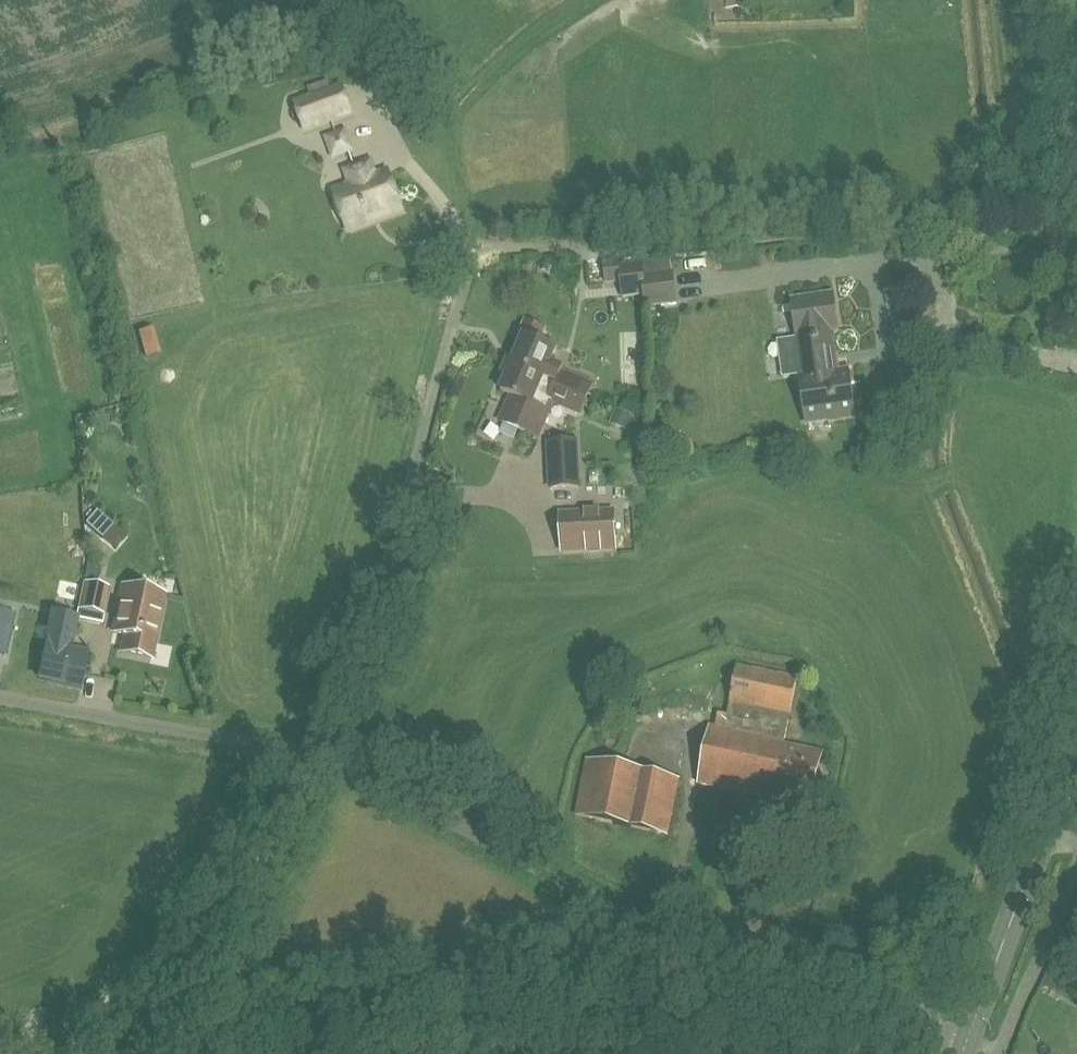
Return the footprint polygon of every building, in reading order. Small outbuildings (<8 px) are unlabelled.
[(304,133),(354,115),(342,83),(330,87),(328,81),(307,89),(309,96),(293,101),(304,133)] [(341,130),(324,136),(332,159),(349,152),(341,130)] [(370,164),(348,172),(354,190),(336,196),(337,199),(336,205),(336,210),(338,215),(341,219),(346,223),(348,229),(370,221),(369,217),(400,205),(390,177),(376,182),(370,164)] [(624,296),(645,293),(645,276),(642,262),(619,265),(624,296)] [(673,273),(645,276),(645,293),(647,307),(677,304),(673,273)] [(833,295),(793,300),(803,377),(800,377),(807,424),(855,416),(848,370),(838,372),(831,326),(837,326),(833,295)] [(572,389),(577,377),(549,365),(556,349),(540,343),(545,329),(525,321),(508,362),(572,390),(572,389)] [(145,356),(159,352),(152,326),(138,330),(145,356)] [(587,395),(572,389),(572,390),(508,362),(503,374),(507,376),(501,391),(511,395),(503,413),(541,429),(553,402),(579,413),(587,395)] [(612,420),(630,427),(634,416),(616,409),(612,420)] [(576,442),(548,443),(550,488),(578,487),(576,442)] [(126,537),(96,511),(86,524),(116,549),(126,537)] [(614,511),(560,514),(562,551),(615,548),(614,511)] [(84,582),(80,599),(80,600),(107,606),(111,588),(97,585),(101,568),(87,565),(85,576),(84,582)] [(152,659),(165,595),(124,586),(114,632),(126,635),(122,653),(152,659)] [(81,690),(88,653),(71,649),(77,619),(53,613),(39,678),(47,680),(47,683),(81,690)] [(774,797),(813,805),(823,754),(786,746),(799,680),(737,667),(727,715),(718,714),(715,728),(710,727),(698,784),(773,800),(774,797)] [(667,835),(679,779),(587,760),(575,816),(667,835)]
